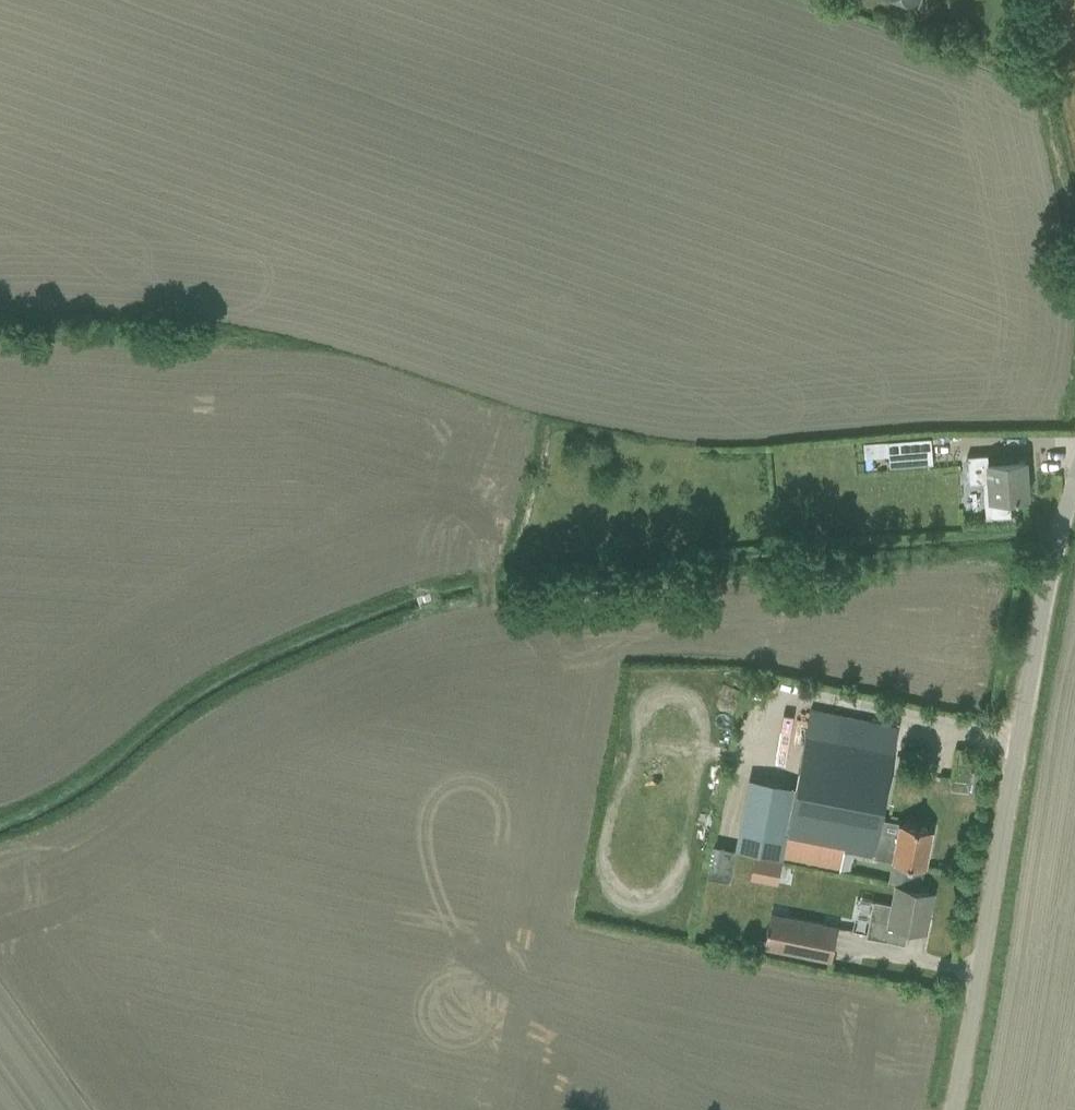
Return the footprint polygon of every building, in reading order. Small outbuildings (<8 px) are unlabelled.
[(888,465),(932,462),(930,436),(887,439),(888,465)] [(985,516),(985,517),(1010,515),(1009,498),(1017,497),(1017,496),(1027,495),(1025,460),(988,462),(987,453),(967,455),(968,482),(988,481),(990,515),(985,516)] [(898,727),(876,723),(808,709),(780,854),(837,865),(840,846),(870,852),(869,856),(904,863),(904,864),(923,867),(924,867),(931,829),(899,823),(897,834),(878,831),(898,727)] [(973,773),(971,782),(979,784),(980,774),(973,773)] [(711,847),(708,864),(731,868),(734,852),(711,847)] [(754,856),(749,879),(776,885),(781,861),(754,856)] [(872,900),(869,919),(865,936),(904,944),(907,927),(925,930),(932,893),(919,891),(923,867),(904,864),(900,883),(897,882),(893,904),(872,900)] [(770,913),(764,947),(830,960),(837,926),(770,913)]
